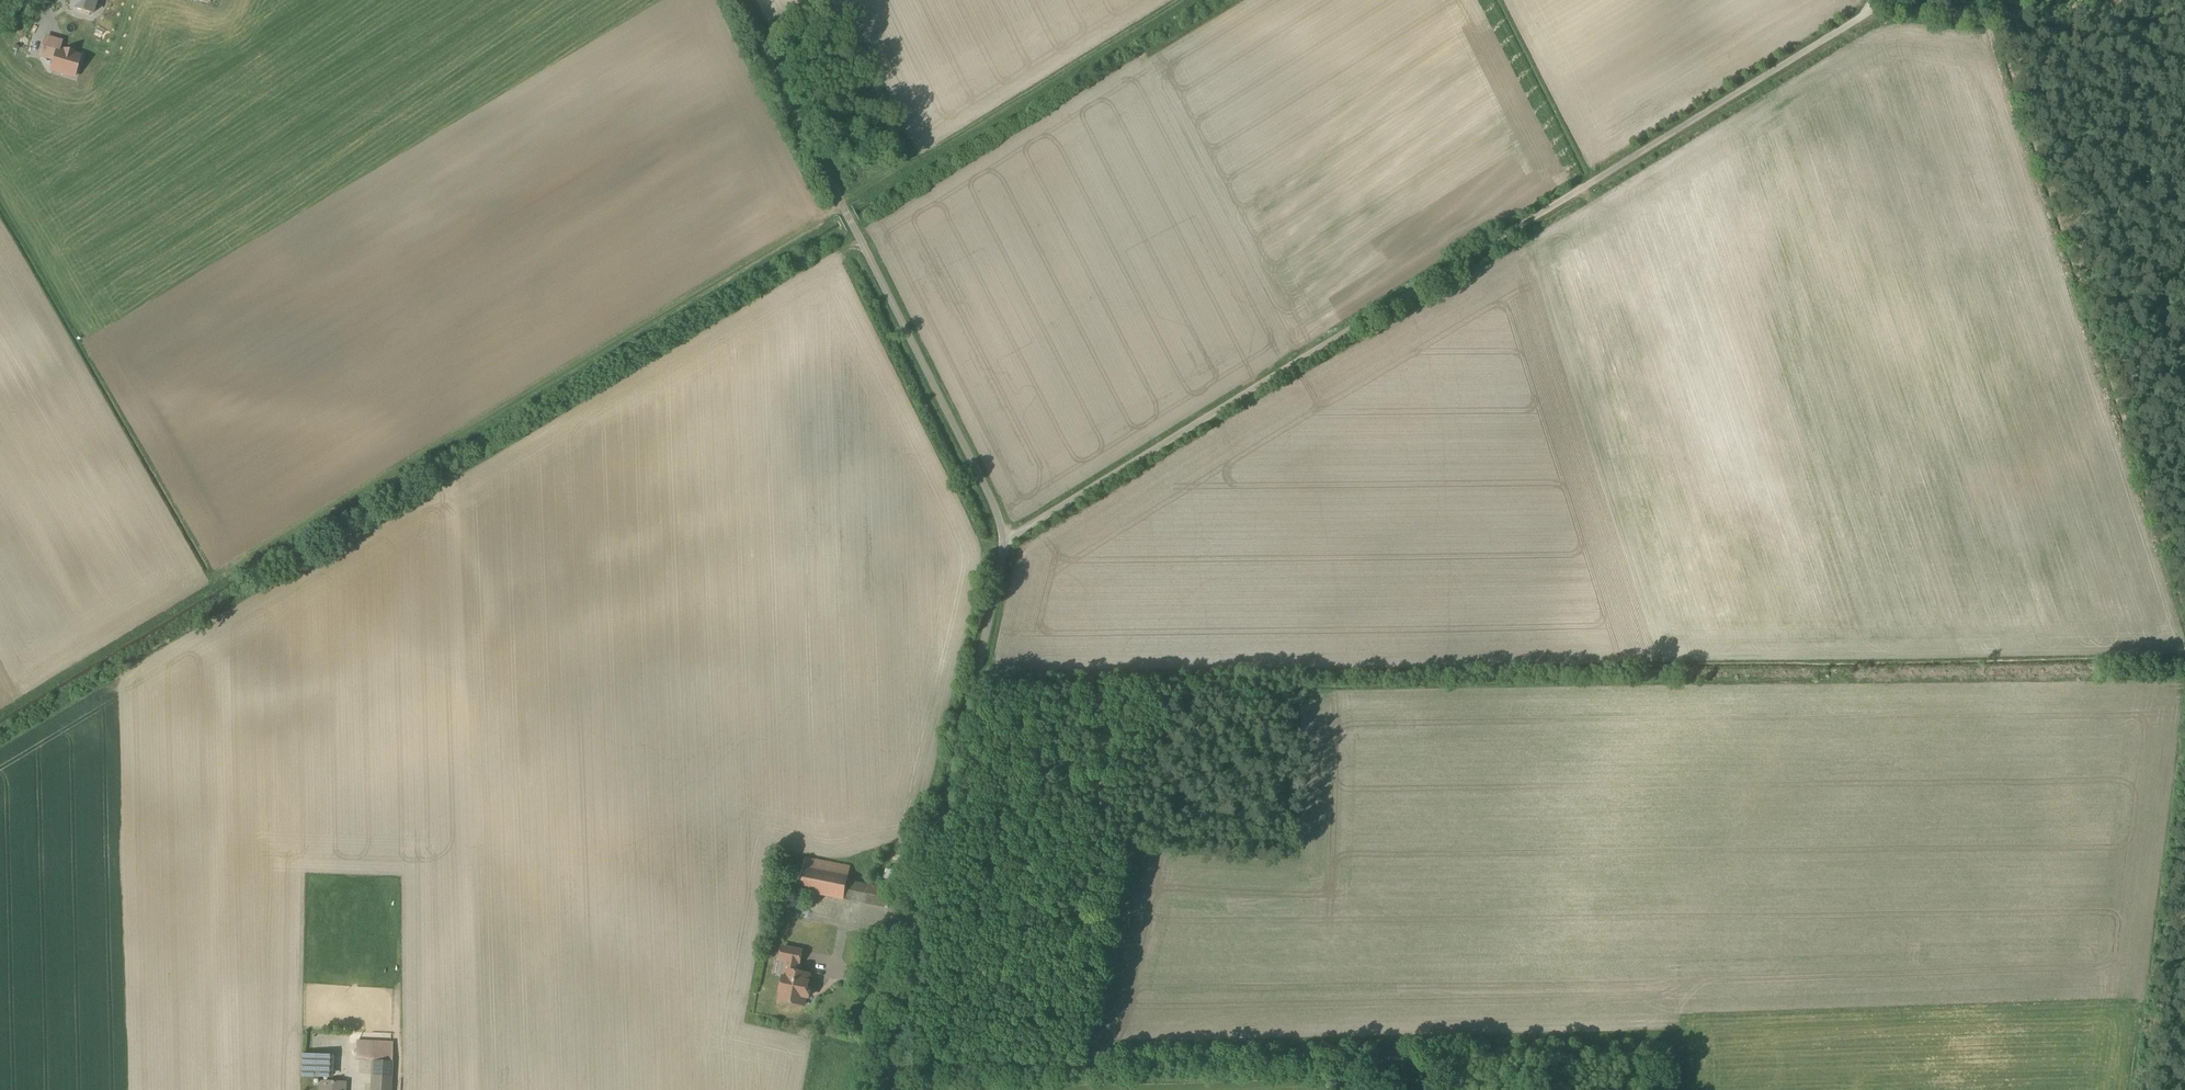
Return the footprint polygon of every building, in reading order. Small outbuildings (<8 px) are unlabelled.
[(72,7),(93,14),(96,3),(86,0),(74,0),(72,7)] [(805,858),(804,867),(800,891),(888,908),(891,890),(878,887),(848,881),(850,867),(805,858)] [(802,952),(783,948),(781,960),(788,961),(800,964),(802,952)] [(800,964),(788,961),(780,1001),(805,1006),(806,997),(809,998),(811,989),(808,989),(810,975),(798,973),(800,964)] [(357,1042),(356,1059),(373,1059),(372,1089),(391,1089),(393,1043),(357,1042)] [(320,1081),(319,1089),(346,1089),(347,1082),(320,1081)]
